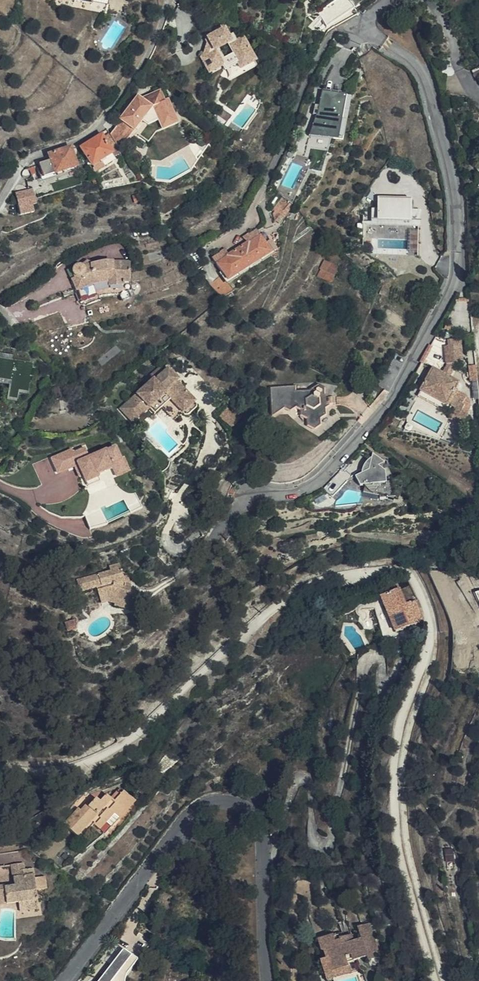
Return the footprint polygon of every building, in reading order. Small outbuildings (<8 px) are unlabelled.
[(326,5),(318,11),(326,26),(355,6),(351,0),(333,0),(326,5)] [(230,73),(234,71),(236,75),(251,68),(250,66),(257,62),(246,41),(240,44),(236,36),(231,38),(228,32),(210,41),(214,48),(211,49),(210,54),(211,56),(206,59),(213,73),(226,66),(230,73)] [(260,69),(257,62),(250,66),(251,68),(236,75),(234,71),(230,73),(224,76),(225,77),(225,78),(226,78),(226,79),(227,79),(227,80),(228,80),(229,81),(230,81),(230,82),(231,82),(232,82),(233,82),(234,82),(260,69)] [(118,120),(131,132),(140,122),(145,126),(173,112),(167,100),(164,101),(159,92),(139,101),(136,99),(118,120)] [(341,139),(349,97),(321,92),(317,116),(315,116),(309,134),(341,139)] [(140,122),(131,132),(143,144),(145,145),(156,132),(178,122),(173,112),(145,126),(140,122)] [(114,158),(122,154),(118,147),(110,137),(104,141),(113,156),(114,158)] [(113,156),(104,141),(102,138),(82,150),(93,168),(102,163),(113,156)] [(78,168),(71,148),(50,155),(52,160),(38,165),(41,175),(43,174),(45,179),(78,168)] [(87,169),(90,168),(83,154),(79,156),(87,169)] [(116,161),(114,158),(113,156),(102,163),(105,169),(113,164),(116,161)] [(102,163),(93,168),(96,174),(105,169),(102,163)] [(33,188),(16,193),(19,207),(21,215),(35,212),(33,204),(36,203),(34,195),(33,188)] [(285,216),(291,208),(282,199),(275,209),(275,210),(285,216)] [(409,201),(376,200),(376,209),(370,209),(370,222),(417,224),(418,210),(411,210),(408,210),(409,201)] [(281,222),(285,216),(275,210),(273,213),(273,220),(278,224),(281,222)] [(244,238),(247,243),(248,244),(259,237),(255,231),(244,238)] [(237,249),(249,268),(270,254),(259,237),(248,244),(247,243),(237,249)] [(226,283),(249,268),(237,249),(226,256),(226,258),(215,265),(221,275),(226,283)] [(226,258),(226,256),(222,252),(211,259),(215,265),(226,258)] [(336,267),(323,260),(315,275),(328,282),(336,267)] [(128,291),(131,263),(121,262),(104,262),(95,264),(93,264),(93,261),(88,262),(83,264),(82,266),(77,266),(76,266),(74,267),(73,269),(73,271),(73,274),(75,279),(72,280),(72,281),(81,303),(87,300),(100,297),(110,295),(119,294),(121,294),(125,292),(128,291)] [(221,275),(211,281),(226,296),(227,297),(233,294),(226,283),(221,275)] [(451,362),(459,361),(464,360),(461,336),(450,338),(450,343),(445,344),(448,362),(451,362)] [(451,376),(459,361),(451,362),(445,373),(451,376)] [(159,381),(170,372),(166,368),(155,377),(157,379),(159,381)] [(463,382),(451,376),(445,373),(436,368),(424,392),(450,405),(451,403),(461,408),(466,411),(469,404),(466,402),(469,396),(458,391),(463,382)] [(182,383),(183,382),(173,370),(170,372),(159,381),(157,379),(124,406),(133,416),(150,403),(153,408),(159,414),(167,408),(176,400),(188,415),(191,418),(198,420),(203,415),(201,407),(197,402),(182,383)] [(323,391),(318,387),(311,390),(311,393),(295,394),(295,388),(271,389),(273,416),(283,409),(289,412),(294,408),(301,411),(301,417),(307,420),(307,428),(313,431),(319,426),(319,420),(324,416),(324,410),(329,406),(329,400),(324,397),(323,391)] [(450,405),(424,392),(421,397),(447,411),(450,405)] [(179,422),(188,415),(176,400),(167,408),(179,422)] [(150,403),(133,416),(136,421),(153,408),(150,403)] [(238,414),(235,410),(231,408),(222,418),(230,426),(234,429),(243,418),(239,414),(238,414)] [(472,414),(466,411),(461,408),(455,419),(466,425),(472,414)] [(72,449),(52,457),(59,472),(76,465),(81,476),(83,475),(87,483),(100,477),(99,474),(113,468),(117,477),(131,471),(125,457),(122,458),(116,445),(108,449),(107,447),(90,455),(86,446),(74,451),(72,449)] [(365,485),(363,493),(380,497),(392,501),(397,483),(371,475),(368,470),(359,475),(365,485)] [(380,497),(363,493),(359,504),(380,502),(380,497)] [(132,590),(132,587),(124,583),(125,579),(120,563),(110,566),(111,569),(77,580),(80,591),(97,587),(101,599),(111,596),(134,605),(138,592),(132,590)] [(478,577),(478,575),(477,571),(465,576),(469,582),(478,577)] [(124,583),(132,587),(130,577),(129,578),(125,579),(124,583)] [(469,582),(477,596),(478,595),(478,577),(469,582)] [(421,621),(413,602),(405,604),(396,583),(391,585),(393,590),(380,595),(394,631),(421,621)] [(132,611),(134,605),(111,596),(101,599),(102,602),(109,600),(110,600),(116,602),(115,605),(132,611)] [(254,781),(258,771),(249,767),(245,778),(254,781)] [(125,793),(122,795),(116,803),(112,799),(108,796),(101,803),(97,799),(95,802),(86,795),(75,807),(79,811),(66,826),(78,837),(81,834),(91,822),(95,826),(107,836),(136,802),(125,793)] [(116,803),(122,795),(119,793),(112,799),(116,803)] [(85,838),(95,826),(91,822),(81,834),(85,838)] [(19,903),(30,902),(31,911),(39,910),(38,903),(37,891),(47,890),(46,879),(35,880),(34,870),(25,871),(24,864),(13,866),(16,887),(6,889),(5,887),(0,887),(0,905),(19,903)] [(30,902),(19,903),(20,912),(31,911),(30,902)] [(335,980),(344,980),(353,978),(349,964),(346,958),(354,956),(356,962),(368,958),(369,962),(381,958),(375,940),(373,941),(372,937),(374,936),(370,926),(362,928),(366,940),(355,944),(352,937),(345,939),(344,936),(322,943),(335,980)] [(132,970),(141,957),(128,948),(118,960),(132,970)] [(349,964),(356,962),(354,956),(346,958),(349,964)] [(132,970),(118,960),(117,962),(103,980),(101,980),(99,980),(124,980),(132,970)]
